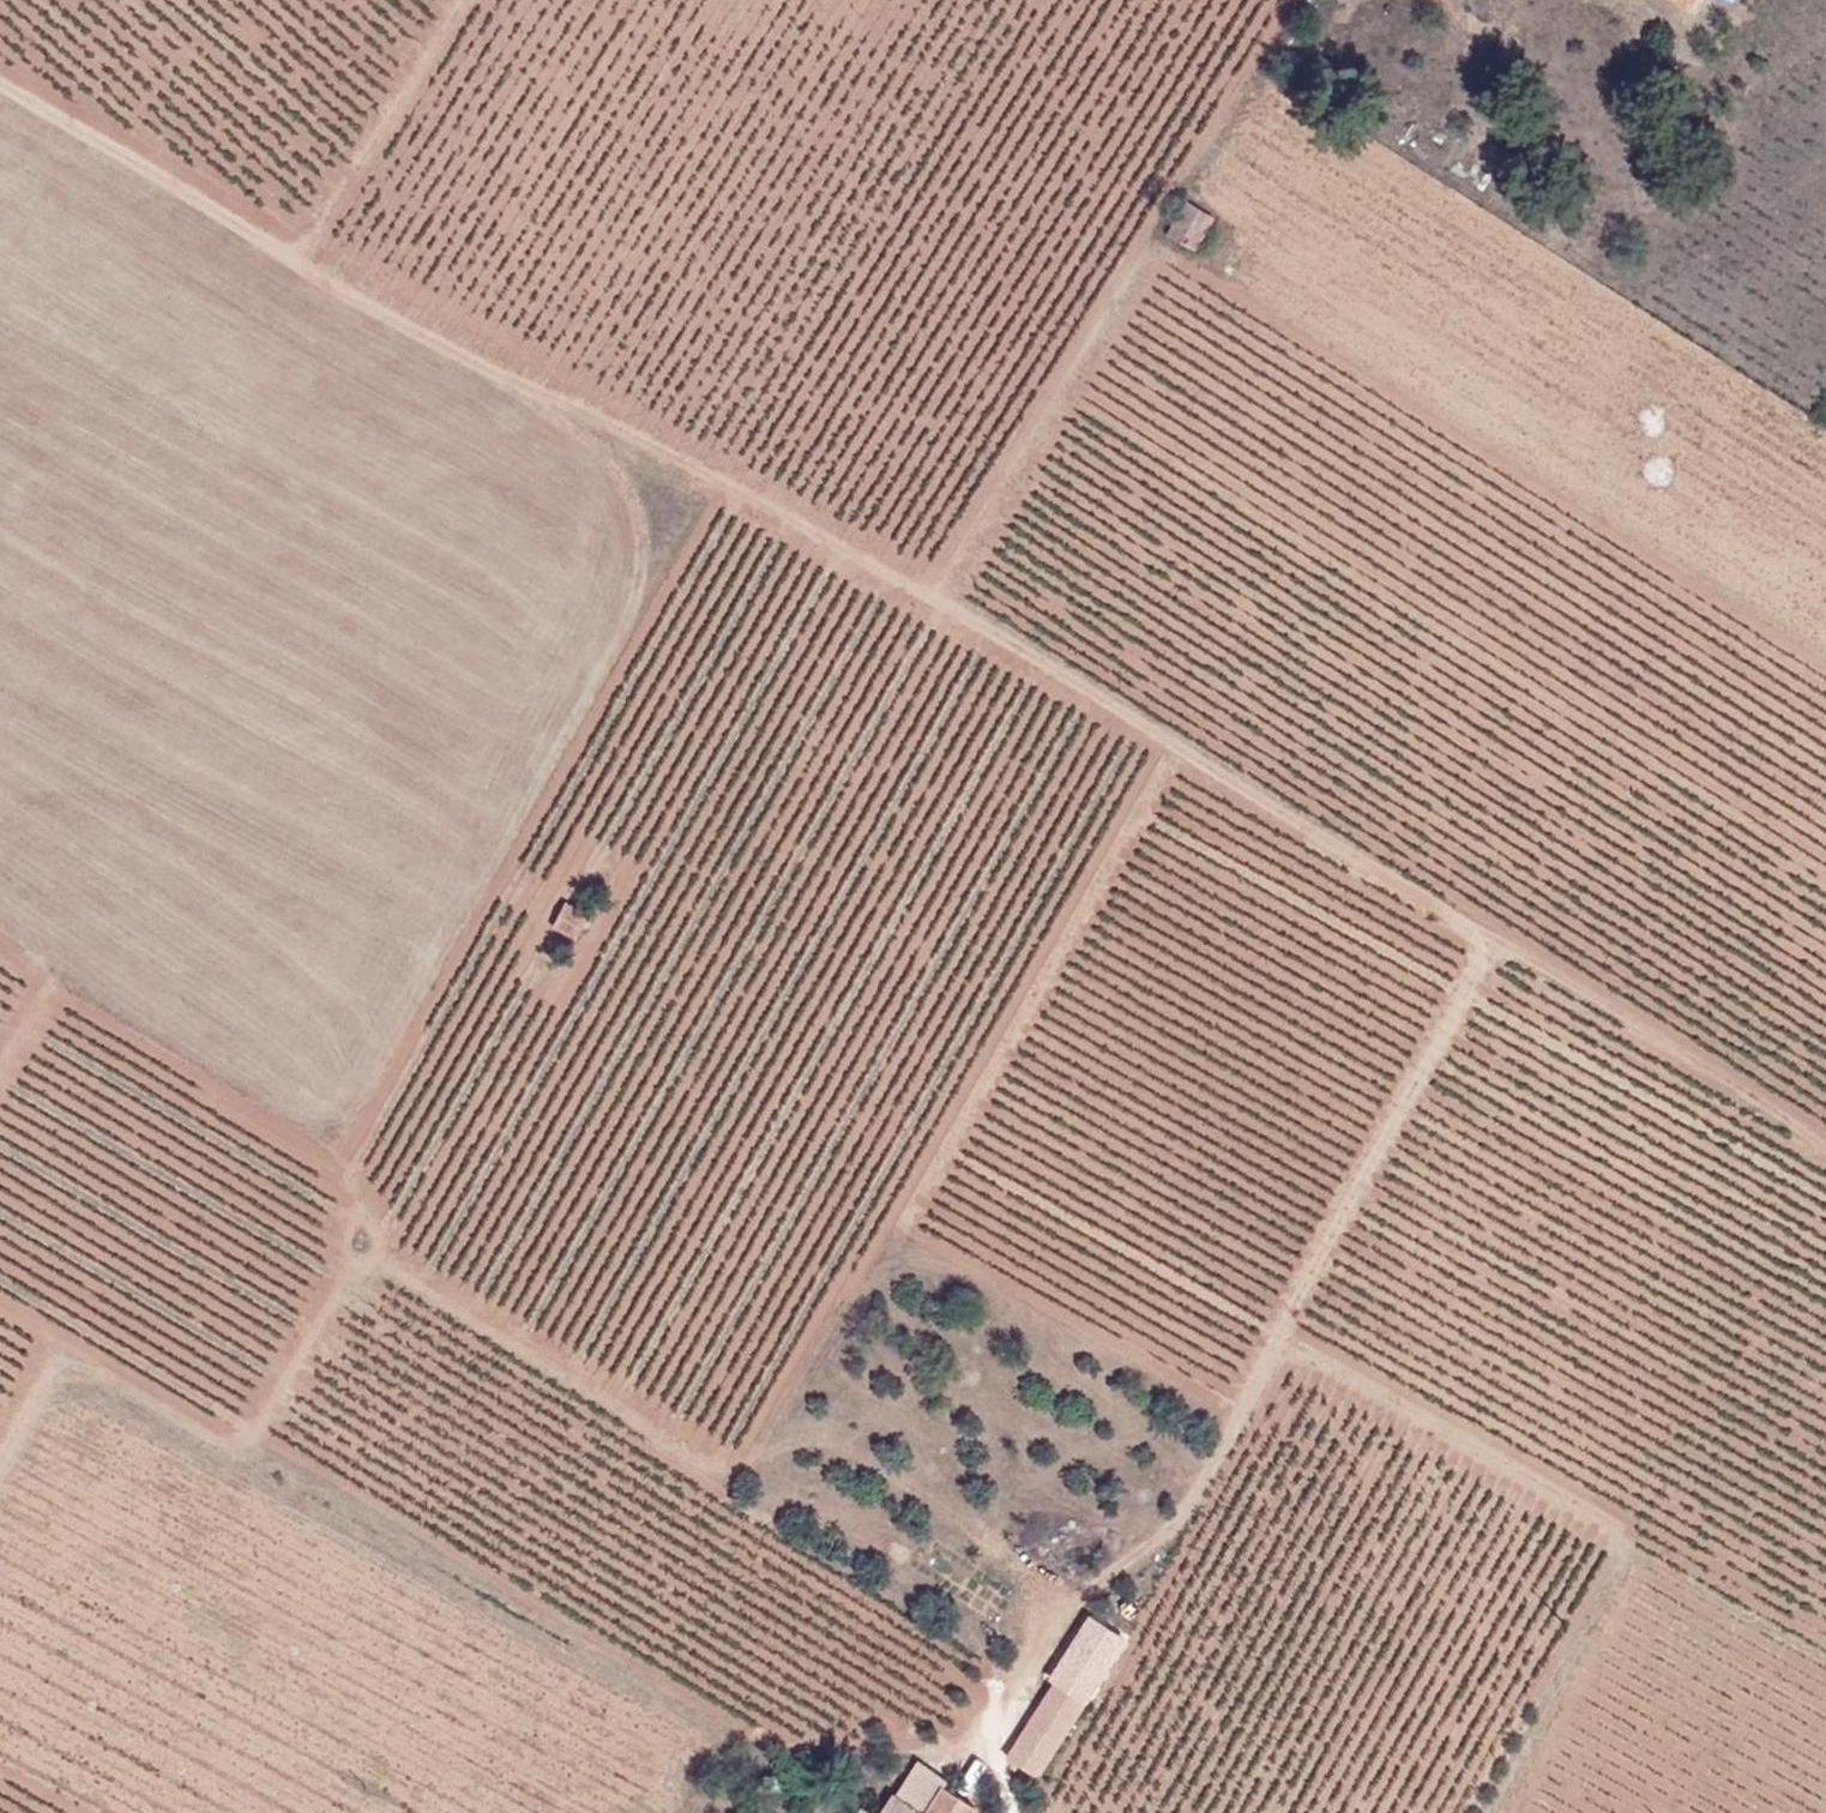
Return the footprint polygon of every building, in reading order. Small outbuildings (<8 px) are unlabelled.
[(1183,201),(1172,216),(1196,236),(1208,222),(1183,201)] [(1161,229),(1186,249),(1196,236),(1172,216),(1161,229)] [(522,919),(550,936),(571,903),(543,885),(522,919)] [(1058,1684),(1008,1759),(1042,1781),(1092,1707),(1058,1684)] [(1012,1717),(998,1739),(1010,1746),(1025,1724),(1012,1717)] [(979,1807),(946,1787),(931,1812),(976,1812),(979,1807)] [(897,1797),(886,1812),(924,1812),(897,1797)]
